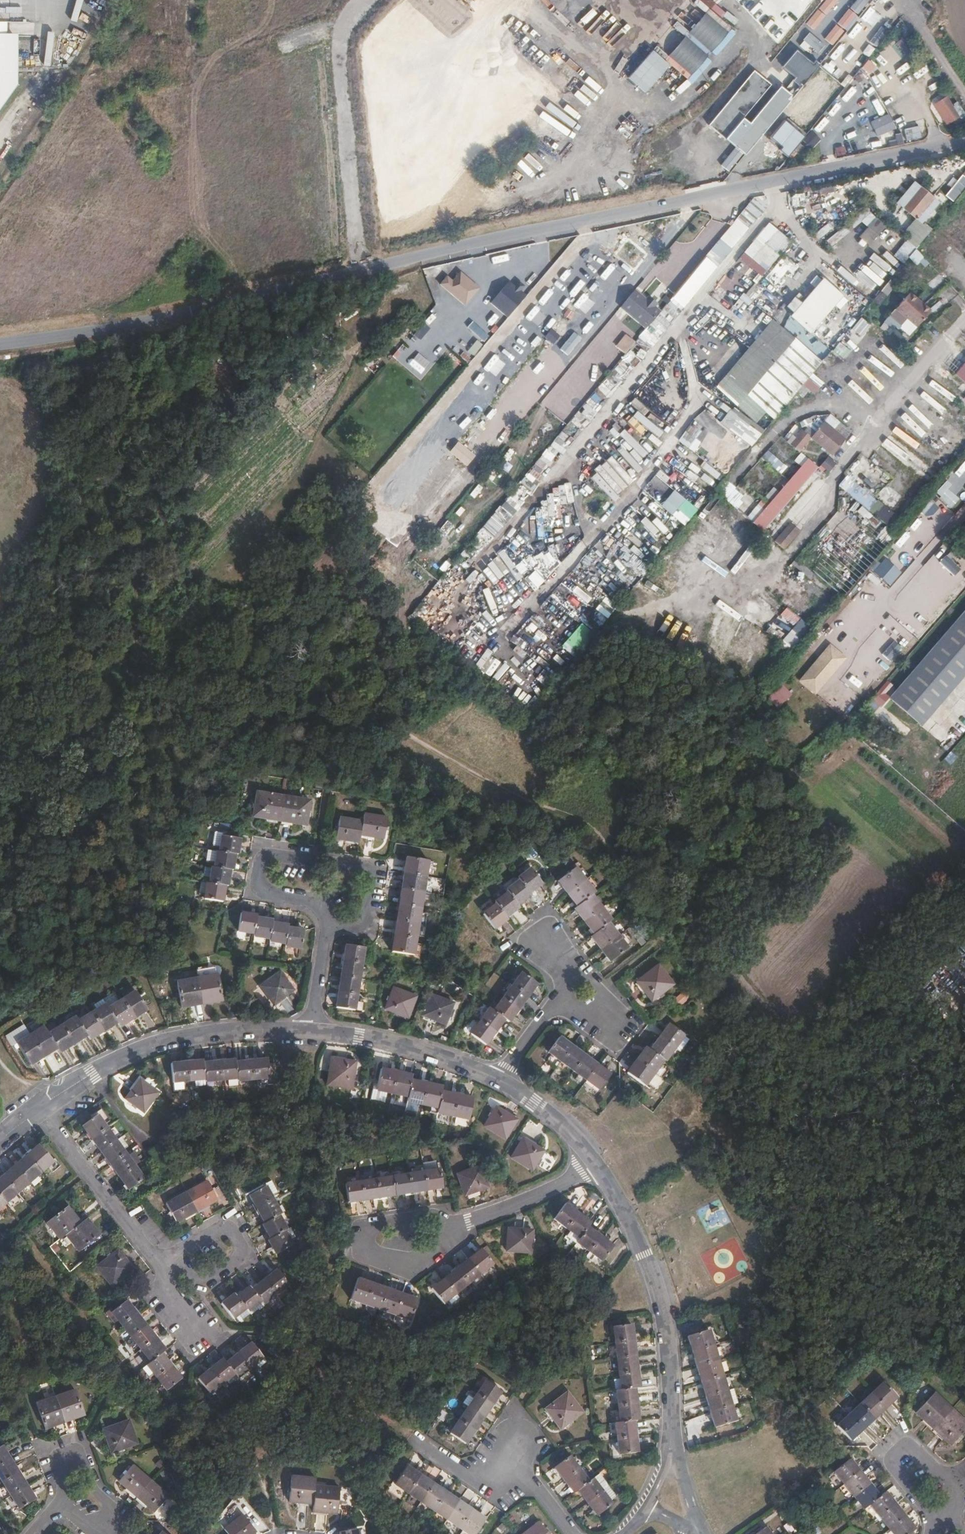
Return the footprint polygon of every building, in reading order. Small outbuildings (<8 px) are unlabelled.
[(805,22),(781,0),(770,12),(785,25),(776,35),(785,44),(805,22)] [(805,26),(810,30),(797,48),(820,65),(868,0),(824,0),(805,26)] [(13,69),(14,35),(0,35),(0,85),(13,69)] [(783,48),(773,62),(781,67),(790,53),(783,48)] [(800,85),(817,67),(797,48),(780,67),(800,85)] [(670,65),(654,50),(629,78),(646,93),(670,65)] [(867,59),(860,69),(868,75),(876,65),(867,59)] [(825,62),(823,65),(838,80),(845,72),(839,66),(834,71),(825,62)] [(13,69),(0,85),(0,109),(14,90),(13,69)] [(811,76),(802,88),(810,94),(819,82),(811,76)] [(849,84),(840,96),(844,100),(854,88),(849,84)] [(926,96),(929,101),(940,93),(936,89),(926,96)] [(750,122),(757,128),(772,110),(765,104),(750,122)] [(961,120),(951,104),(942,106),(952,122),(961,120)] [(868,118),(884,111),(881,105),(865,113),(868,118)] [(889,113),(871,122),(877,136),(896,128),(889,113)] [(823,138),(833,128),(822,118),(812,129),(823,138)] [(805,136),(786,120),(772,138),(784,147),(781,150),(789,156),(805,136)] [(921,133),(927,132),(924,121),(919,122),(921,133)] [(904,139),(921,140),(921,127),(905,126),(904,139)] [(803,139),(808,143),(814,134),(810,130),(803,139)] [(897,145),(903,143),(900,133),(894,134),(897,145)] [(815,136),(807,143),(812,149),(820,141),(815,136)] [(843,145),(834,148),(836,157),(846,154),(843,145)] [(720,166),(729,171),(742,152),(733,146),(720,166)] [(949,187),(958,196),(964,189),(964,171),(949,187)] [(914,181),(897,202),(921,222),(938,201),(914,181)] [(754,197),(744,210),(705,256),(718,266),(754,219),(779,192),(754,197)] [(798,197),(803,197),(802,194),(791,194),(792,205),(798,204),(798,197)] [(859,237),(869,245),(884,225),(875,218),(859,237)] [(739,257),(750,267),(739,280),(748,287),(759,274),(761,276),(789,242),(768,224),(739,257)] [(832,245),(849,232),(844,226),(827,239),(832,245)] [(895,253),(915,268),(925,256),(904,241),(895,253)] [(769,282),(764,288),(775,297),(800,268),(784,254),(764,278),(769,282)] [(718,266),(705,256),(696,267),(696,268),(672,297),(684,307),(718,266)] [(453,280),(447,275),(439,285),(465,306),(481,288),(461,271),(453,280)] [(867,295),(872,291),(852,273),(847,278),(867,295)] [(788,314),(782,321),(803,339),(809,332),(811,334),(822,320),(843,295),(823,277),(790,316),(788,314)] [(437,281),(430,283),(433,296),(441,294),(437,281)] [(507,282),(490,304),(508,318),(525,296),(507,282)] [(890,290),(885,286),(878,294),(883,300),(890,290)] [(627,312),(641,295),(635,290),(621,308),(627,312)] [(627,312),(646,328),(660,311),(656,307),(645,298),(641,295),(627,312)] [(648,295),(645,298),(656,307),(659,304),(648,295)] [(905,298),(892,313),(912,331),(926,315),(905,298)] [(684,310),(672,300),(661,312),(660,311),(646,328),(635,341),(635,342),(647,352),(684,310)] [(912,331),(892,313),(885,322),(905,339),(912,331)] [(823,360),(773,317),(727,373),(774,418),(797,391),(804,383),(823,360)] [(862,337),(871,326),(861,317),(851,328),(862,337)] [(847,331),(839,324),(825,341),(833,347),(847,331)] [(625,354),(635,341),(626,333),(615,346),(625,354)] [(473,356),(481,344),(475,341),(468,352),(473,356)] [(418,353),(409,365),(421,374),(430,362),(418,353)] [(953,373),(962,363),(953,356),(945,366),(953,373)] [(608,373),(546,452),(557,460),(619,382),(608,373)] [(809,387),(804,383),(797,391),(802,395),(809,387)] [(729,407),(719,425),(753,446),(764,428),(729,407)] [(637,412),(633,416),(656,438),(660,434),(637,412)] [(624,440),(641,456),(651,446),(626,423),(612,437),(620,444),(624,440)] [(822,424),(809,440),(829,457),(842,442),(822,424)] [(796,455),(808,440),(799,432),(787,447),(796,455)] [(459,441),(450,452),(467,467),(476,456),(459,441)] [(620,446),(589,475),(611,500),(643,471),(620,446)] [(760,460),(782,473),(787,465),(766,451),(760,460)] [(538,453),(518,490),(529,497),(549,459),(538,453)] [(835,468),(827,461),(819,470),(827,477),(835,468)] [(817,473),(806,463),(751,527),(762,537),(817,473)] [(740,508),(747,495),(721,480),(714,493),(740,508)] [(874,505),(845,480),(837,489),(866,515),(874,505)] [(477,484),(469,495),(474,499),(482,489),(477,484)] [(950,509),(959,500),(947,488),(939,497),(950,509)] [(684,526),(697,509),(672,490),(660,507),(684,526)] [(470,566),(522,500),(510,491),(473,539),(474,540),(460,558),(470,566)] [(808,493),(803,499),(810,505),(795,521),(800,526),(820,504),(808,493)] [(546,494),(547,516),(557,516),(556,494),(546,494)] [(712,520),(723,527),(734,511),(723,503),(712,520)] [(798,535),(789,527),(773,545),(782,554),(798,535)] [(501,550),(496,555),(517,581),(522,577),(501,550)] [(947,555),(939,561),(956,582),(963,576),(947,555)] [(884,558),(872,572),(889,586),(901,572),(884,558)] [(537,587),(548,577),(537,565),(525,575),(537,587)] [(456,569),(416,617),(435,633),(475,586),(456,569)] [(946,574),(936,586),(948,596),(957,584),(946,574)] [(930,592),(923,602),(934,611),(942,600),(930,592)] [(919,625),(927,612),(913,604),(905,617),(919,625)] [(765,631),(776,640),(789,624),(792,626),(798,618),(785,608),(765,631)] [(897,692),(926,718),(964,673),(964,612),(897,692)] [(799,619),(779,645),(791,654),(811,628),(799,619)] [(571,657),(592,635),(581,624),(560,646),(571,657)] [(893,641),(881,653),(889,661),(901,649),(893,641)] [(815,696),(846,658),(829,644),(797,681),(815,696)] [(780,684),(765,699),(775,710),(791,695),(780,684)] [(938,741),(953,725),(945,718),(936,727),(928,720),(922,726),(938,741)] [(309,800),(257,792),(253,815),(305,825),(309,800)] [(362,822),(338,818),(334,839),(359,842),(360,835),(383,839),(387,818),(363,814),(362,822)] [(240,838),(221,835),(218,851),(216,851),(213,867),(211,867),(208,883),(206,883),(204,898),(222,901),(224,885),(226,886),(229,870),(231,870),(234,853),(237,854),(240,838)] [(427,861),(407,858),(392,952),(412,955),(427,861)] [(574,867),(557,880),(577,906),(574,909),(593,935),(591,936),(610,961),(627,948),(608,922),(610,921),(591,896),(594,893),(574,867)] [(495,904),(482,914),(493,929),(506,919),(505,917),(518,907),(517,906),(529,896),(528,893),(540,883),(529,869),(516,878),(518,881),(506,891),(507,892),(494,902),(495,904)] [(256,915),(240,913),(237,931),(254,933),(253,936),(269,938),(269,941),(284,943),(284,946),(300,949),(303,931),(287,928),(287,925),(272,923),(272,920),(256,918),(256,915)] [(363,948),(344,945),(336,1008),(354,1010),(363,948)] [(658,965),(637,981),(652,1000),(673,984),(658,965)] [(279,972),(259,987),(273,1005),(292,991),(279,972)] [(536,984),(522,973),(493,1011),(488,1008),(470,1034),(485,1045),(504,1019),(508,1022),(536,984)] [(216,975),(177,981),(181,1007),(220,1001),(216,975)] [(414,998),(392,988),(384,1009),(406,1018),(414,998)] [(42,1026),(16,1043),(29,1064),(56,1048),(59,1052),(86,1035),(89,1039),(116,1023),(119,1027),(145,1010),(134,991),(107,1008),(104,1004),(77,1021),(74,1016),(47,1033),(42,1026)] [(678,991),(674,1001),(682,1005),(686,995),(678,991)] [(452,1003),(429,996),(421,1016),(444,1024),(452,1003)] [(646,1048),(627,1073),(644,1086),(663,1060),(665,1062),(684,1036),(669,1024),(649,1050),(646,1048)] [(22,1026),(6,1035),(11,1044),(27,1035),(22,1026)] [(558,1037),(547,1052),(598,1090),(609,1075),(558,1037)] [(354,1062),(331,1058),(327,1085),(350,1089),(354,1062)] [(201,1061),(170,1064),(172,1081),(203,1078),(203,1082),(236,1078),(236,1081),(268,1077),(266,1059),(234,1062),(234,1059),(201,1063),(201,1061)] [(377,1090),(371,1089),(370,1098),(384,1100),(385,1092),(407,1096),(407,1101),(438,1108),(437,1113),(468,1119),(472,1098),(441,1091),(442,1087),(411,1080),(411,1075),(380,1069),(377,1090)] [(138,1079),(125,1098),(143,1113),(157,1093),(138,1079)] [(516,1119),(495,1107),(484,1126),(505,1139),(516,1119)] [(95,1114),(81,1124),(127,1189),(142,1179),(95,1114)] [(524,1138),(512,1158),(532,1170),(543,1150),(524,1138)] [(0,1177),(0,1206),(52,1161),(38,1145),(0,1177)] [(480,1166),(457,1174),(465,1195),(488,1186),(480,1166)] [(437,1170),(345,1184),(348,1202),(440,1188),(437,1170)] [(207,1182),(165,1203),(175,1222),(216,1200),(207,1182)] [(264,1185),(249,1194),(264,1222),(261,1224),(269,1238),(268,1239),(276,1253),(291,1244),(283,1230),(285,1228),(278,1214),(280,1213),(264,1185)] [(591,1223),(566,1204),(555,1218),(580,1238),(577,1242),(603,1261),(614,1246),(588,1227),(591,1223)] [(66,1207),(46,1223),(59,1239),(65,1234),(77,1250),(96,1236),(84,1220),(80,1223),(66,1207)] [(700,1220),(710,1217),(706,1207),(696,1210),(700,1220)] [(724,1208),(714,1211),(719,1225),(729,1221),(724,1208)] [(532,1229),(508,1228),(507,1251),(531,1252),(532,1229)] [(117,1250),(95,1267),(111,1286),(132,1269),(117,1250)] [(481,1250),(431,1289),(443,1303),(492,1263),(481,1250)] [(288,1284),(276,1270),(251,1290),(248,1286),(235,1296),(233,1293),(221,1303),(232,1318),(245,1308),(250,1314),(256,1308),(258,1310),(264,1306),(262,1304),(288,1284)] [(417,1300),(357,1279),(350,1299),(410,1321),(417,1300)] [(125,1300),(110,1312),(150,1362),(146,1365),(166,1390),(179,1379),(160,1354),(164,1350),(125,1300)] [(621,1389),(616,1390),(620,1423),(615,1424),(619,1455),(637,1453),(633,1422),(638,1421),(634,1388),(639,1387),(632,1324),(613,1327),(621,1389)] [(736,1420),(708,1329),(687,1336),(716,1426),(736,1420)] [(222,1359),(197,1379),(209,1393),(234,1373),(237,1377),(262,1357),(251,1343),(225,1363),(222,1359)] [(501,1390),(487,1380),(451,1432),(466,1442),(501,1390)] [(896,1398),(883,1383),(836,1425),(849,1439),(896,1398)] [(75,1390),(36,1403),(44,1427),(83,1414),(75,1390)] [(567,1394),(546,1411),(561,1430),(582,1412),(567,1394)] [(964,1430),(964,1424),(932,1394),(915,1412),(951,1446),(964,1430)] [(128,1420),(102,1429),(110,1452),(136,1443),(128,1420)] [(18,1507),(33,1498),(0,1445),(0,1479),(18,1507)] [(568,1457),(554,1468),(573,1494),(577,1491),(596,1516),(611,1504),(592,1480),(588,1483),(568,1457)] [(849,1459),(834,1472),(863,1509),(870,1503),(894,1533),(908,1533),(914,1529),(885,1492),(878,1496),(849,1459)] [(133,1465),(119,1481),(154,1512),(167,1495),(133,1465)] [(395,1484),(460,1528),(477,1513),(407,1465),(395,1484)] [(316,1478),(291,1476),(288,1500),(313,1503),(312,1510),(336,1513),(338,1488),(315,1485),(316,1478)] [(228,1533),(249,1533),(254,1530),(241,1513),(223,1527),(228,1533)] [(460,1528),(470,1533),(477,1533),(487,1519),(477,1513),(460,1528)] [(525,1533),(548,1533),(540,1523),(525,1533)]
